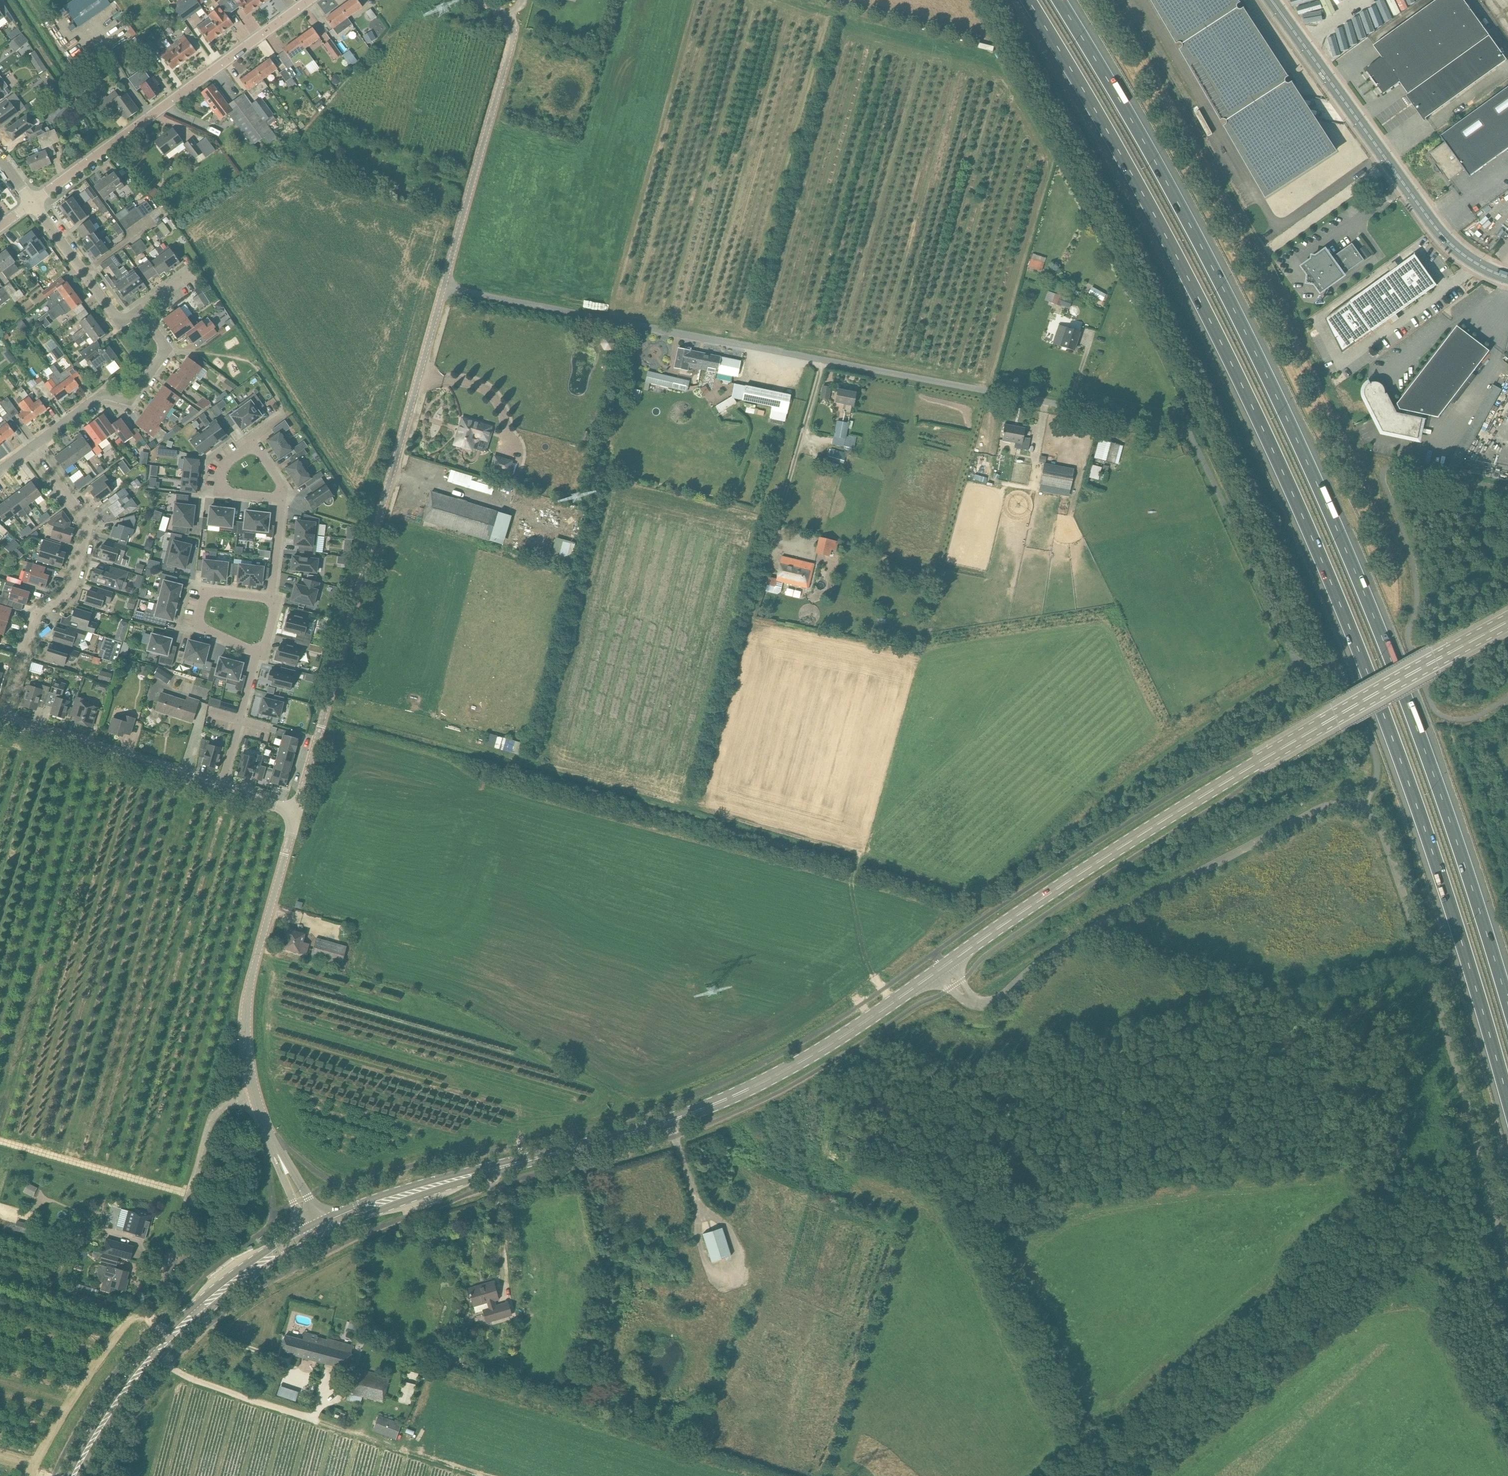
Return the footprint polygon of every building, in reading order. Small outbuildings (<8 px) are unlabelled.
[(65,6),(79,25),(110,3),(107,0),(73,0),(65,6)] [(203,8),(197,0),(185,0),(174,8),(184,22),(203,8)] [(246,15),(258,6),(254,0),(235,0),(246,15)] [(354,13),(363,7),(357,0),(351,0),(341,8),(348,18),(354,13)] [(1179,43),(1177,44),(1177,45),(1179,44),(1180,43),(1181,43),(1182,44),(1183,44),(1183,45),(1184,46),(1183,47),(1183,48),(1182,49),(1180,50),(1182,49),(1266,196),(1336,151),(1244,9),(1245,8),(1245,7),(1242,9),(1240,9),(1239,8),(1238,7),(1238,6),(1239,4),(1242,2),(1241,2),(1240,3),(1238,0),(1154,0),(1179,43)] [(1295,12),(1300,10),(1306,22),(1324,14),(1318,0),(1290,0),(1295,12)] [(1427,120),(1426,118),(1507,60),(1464,0),(1437,0),(1374,46),(1383,58),(1366,69),(1384,94),(1400,82),(1409,94),(1407,96),(1425,121),(1427,120)] [(1366,5),(1373,27),(1392,21),(1389,14),(1415,5),(1413,0),(1381,0),(1366,5)] [(220,6),(208,15),(210,17),(212,21),(221,33),(233,24),(220,6)] [(333,29),(348,18),(341,8),(326,18),(333,29)] [(4,17),(10,24),(15,20),(7,9),(2,13),(0,11),(0,20),(4,17)] [(371,9),(366,12),(372,20),(377,17),(371,9)] [(1507,33),(1507,25),(1501,15),(1496,19),(1507,34),(1507,33)] [(221,33),(212,21),(210,17),(197,26),(209,42),(221,33)] [(11,40),(8,42),(14,51),(27,41),(17,26),(6,34),(11,40)] [(170,27),(164,32),(168,37),(174,32),(170,27)] [(320,38),(319,36),(313,28),(298,39),(305,49),(320,38)] [(365,43),(374,40),(371,31),(362,34),(365,43)] [(196,52),(190,43),(185,36),(179,40),(180,40),(173,45),(184,60),(196,52)] [(305,49),(298,39),(283,49),(291,59),(300,53),(303,57),(300,60),(306,68),(314,61),(305,49)] [(335,59),(342,54),(331,40),(324,45),(335,59)] [(153,43),(147,47),(153,54),(153,55),(159,51),(153,43)] [(172,69),(184,60),(173,45),(166,50),(166,49),(160,54),(172,69)] [(147,46),(141,50),(146,59),(153,54),(147,47),(147,46)] [(40,59),(35,51),(28,56),(33,64),(40,59)] [(277,69),(276,67),(270,59),(256,69),(263,79),(277,69)] [(142,69),(129,79),(136,90),(141,87),(151,100),(162,92),(157,86),(159,84),(154,76),(150,79),(142,69)] [(263,79),(256,69),(241,80),(248,90),(255,85),(261,92),(268,87),(263,79)] [(289,88),(296,83),(285,69),(280,73),(286,82),(285,83),(289,88)] [(0,76),(0,101),(9,94),(8,94),(11,92),(7,87),(8,86),(0,76)] [(213,85),(202,93),(206,99),(205,100),(220,120),(229,114),(253,146),(265,136),(273,131),(269,126),(270,126),(265,120),(264,121),(252,104),(244,93),(228,105),(213,85)] [(1429,154),(1437,164),(1435,165),(1441,173),(1441,172),(1442,171),(1449,181),(1465,170),(1470,177),(1507,149),(1507,87),(1441,136),(1445,142),(1429,154)] [(139,110),(133,102),(128,94),(122,98),(120,96),(119,96),(116,92),(108,98),(105,95),(94,103),(101,113),(112,105),(119,115),(122,113),(126,119),(139,110)] [(25,107),(25,106),(15,93),(0,103),(0,122),(1,124),(25,107)] [(261,98),(252,104),(264,121),(265,120),(273,114),(261,98)] [(30,139),(39,135),(46,132),(43,125),(36,128),(34,126),(34,125),(27,116),(6,131),(13,141),(27,131),(28,132),(27,132),(30,139)] [(60,141),(55,129),(38,137),(42,146),(43,149),(60,141)] [(183,142),(179,137),(173,129),(155,142),(165,155),(183,142)] [(195,159),(203,153),(192,139),(185,145),(195,159)] [(42,146),(32,150),(33,153),(28,155),(29,158),(27,159),(33,171),(51,163),(46,151),(44,152),(43,149),(42,146)] [(125,186),(120,180),(115,172),(109,176),(108,174),(103,177),(114,192),(118,188),(120,190),(125,186)] [(109,195),(114,192),(103,177),(99,181),(100,183),(95,187),(105,201),(110,197),(109,195)] [(98,196),(97,194),(91,186),(86,190),(93,200),(98,196)] [(430,195),(416,190),(414,195),(429,200),(430,195)] [(66,217),(80,207),(76,202),(78,200),(75,195),(60,206),(64,211),(62,213),(66,217)] [(100,210),(105,206),(102,201),(97,205),(100,210)] [(143,204),(142,204),(149,213),(150,213),(153,211),(154,210),(147,201),(143,204)] [(144,217),(149,213),(142,204),(137,208),(144,217)] [(105,206),(100,210),(103,214),(109,210),(105,206)] [(75,226),(83,220),(89,216),(85,210),(83,212),(80,207),(66,217),(69,222),(71,220),(75,226)] [(138,221),(144,217),(137,208),(131,212),(138,221)] [(132,226),(138,221),(131,212),(125,216),(132,226)] [(126,230),(132,226),(125,216),(119,220),(126,230)] [(82,240),(97,230),(94,225),(95,224),(91,218),(77,229),(81,234),(79,236),(82,240)] [(116,231),(121,227),(118,222),(112,227),(116,231)] [(161,223),(153,229),(161,239),(169,233),(161,223)] [(121,227),(116,231),(119,236),(125,232),(121,227)] [(87,251),(102,241),(98,237),(101,235),(97,230),(82,240),(86,245),(84,247),(87,251)] [(32,232),(20,241),(27,249),(23,252),(30,261),(32,259),(33,259),(45,250),(45,249),(38,240),(39,240),(32,232)] [(111,250),(107,244),(111,242),(107,237),(102,241),(87,251),(91,256),(93,255),(97,260),(111,250)] [(141,239),(136,243),(143,251),(148,247),(141,239)] [(136,243),(131,246),(137,255),(143,251),(136,243)] [(1304,266),(1322,291),(1365,260),(1353,243),(1332,258),(1326,251),(1317,257),(1314,257),(1313,260),(1304,266)] [(161,245),(155,249),(171,270),(181,263),(169,247),(164,250),(161,245)] [(1365,245),(1359,249),(1366,259),(1372,255),(1365,245)] [(154,258),(150,261),(160,275),(165,271),(166,274),(171,270),(155,249),(150,253),(154,258)] [(0,256),(0,269),(2,271),(8,278),(19,270),(14,262),(15,262),(7,251),(0,256)] [(121,265),(118,260),(118,259),(115,254),(110,257),(118,267),(121,265)] [(1415,254),(1326,319),(1343,353),(1437,285),(1415,254)] [(114,263),(110,257),(100,265),(104,270),(114,263)] [(1031,258),(1028,266),(1042,271),(1045,263),(1031,258)] [(155,278),(160,275),(150,261),(145,265),(143,263),(138,267),(148,280),(153,276),(155,278)] [(128,271),(122,274),(136,293),(140,290),(141,292),(147,287),(134,269),(129,273),(128,271)] [(122,274),(117,278),(118,280),(114,283),(124,298),(130,294),(131,296),(136,293),(122,274)] [(62,277),(42,293),(47,299),(59,290),(61,294),(48,304),(52,309),(75,292),(67,282),(66,283),(62,277)] [(15,302),(15,303),(25,296),(20,289),(17,291),(10,282),(3,287),(11,298),(15,302)] [(11,298),(3,287),(0,290),(0,306),(11,298)] [(1090,287),(1087,294),(1103,300),(1105,293),(1090,287)] [(82,303),(75,292),(52,309),(47,312),(54,320),(65,312),(66,314),(73,309),(73,310),(82,303)] [(210,302),(209,300),(203,292),(198,295),(205,306),(210,302)] [(1065,297),(1055,293),(1052,303),(1062,306),(1065,297)] [(200,309),(205,306),(198,295),(193,299),(200,309)] [(188,317),(186,315),(181,307),(163,320),(171,330),(188,317)] [(91,315),(80,323),(84,328),(72,336),(75,341),(98,325),(91,316),(92,316),(91,315)] [(190,321),(188,317),(171,330),(178,340),(186,334),(189,331),(198,324),(194,319),(190,321)] [(22,320),(17,324),(22,331),(28,327),(22,320)] [(211,321),(206,325),(203,321),(198,324),(189,331),(186,334),(193,343),(203,336),(206,341),(214,336),(218,333),(214,328),(215,327),(211,321)] [(98,325),(75,341),(78,346),(80,344),(81,346),(86,342),(85,341),(91,337),(94,342),(101,338),(101,339),(105,336),(105,335),(105,334),(105,333),(106,333),(102,327),(100,328),(98,325)] [(1365,392),(1366,397),(1383,431),(1419,439),(1423,418),(1421,418),(1422,414),(1439,417),(1490,351),(1458,326),(1398,404),(1399,406),(1395,408),(1388,393),(1387,393),(1386,393),(1386,391),(1386,390),(1384,387),(1383,385),(1381,384),(1378,382),(1374,382),(1371,383),(1369,384),(1367,385),(1366,389),(1365,392)] [(1080,332),(1071,329),(1066,327),(1064,335),(1057,332),(1053,344),(1074,351),(1080,332)] [(612,337),(604,337),(600,344),(604,350),(612,350),(616,344),(612,337)] [(80,363),(97,351),(92,344),(80,353),(82,356),(77,360),(80,363)] [(109,346),(88,363),(95,372),(107,363),(108,365),(118,358),(109,346)] [(59,347),(51,352),(58,362),(66,356),(59,347)] [(700,369),(704,353),(679,348),(675,368),(687,370),(688,367),(700,369)] [(700,369),(727,375),(737,377),(740,361),(704,353),(700,369)] [(203,368),(196,363),(188,357),(182,366),(196,377),(203,368)] [(74,367),(77,365),(75,363),(61,374),(54,365),(50,368),(68,393),(79,385),(78,384),(84,380),(79,373),(74,367)] [(77,365),(74,367),(79,373),(84,369),(80,364),(77,366),(77,365)] [(190,385),(196,377),(182,366),(175,374),(188,384),(190,385)] [(58,401),(68,393),(50,368),(45,371),(57,387),(51,391),(58,401)] [(649,372),(646,381),(686,391),(688,381),(649,372)] [(188,384),(175,374),(173,373),(166,382),(181,393),(188,384)] [(39,398),(44,394),(37,385),(35,381),(32,378),(32,379),(32,380),(28,383),(38,397),(39,398)] [(225,378),(220,384),(230,391),(234,384),(225,378)] [(44,394),(50,390),(43,381),(37,385),(44,394)] [(180,397),(172,391),(164,385),(157,395),(173,407),(180,397)] [(787,414),(791,395),(745,386),(742,400),(772,406),(771,410),(787,414)] [(829,399),(831,387),(823,386),(821,398),(829,399)] [(39,398),(38,397),(32,401),(22,387),(17,391),(29,407),(36,417),(47,409),(39,398)] [(640,390),(632,388),(628,400),(637,402),(640,390)] [(853,406),(856,392),(838,389),(836,402),(845,404),(844,412),(851,414),(852,406),(853,406)] [(255,393),(238,405),(241,409),(242,408),(252,423),(262,416),(258,411),(265,406),(255,393)] [(166,417),(173,407),(157,395),(150,405),(166,417)] [(12,418),(19,413),(7,398),(6,396),(0,401),(0,402),(12,418)] [(21,397),(16,400),(19,404),(24,411),(19,415),(26,425),(36,417),(24,400),(21,397)] [(211,403),(208,400),(204,404),(201,401),(196,404),(203,409),(211,403)] [(4,441),(15,433),(11,428),(16,424),(12,418),(0,402),(0,414),(5,421),(0,425),(0,424),(0,435),(4,441)] [(218,404),(212,409),(217,416),(223,412),(221,409),(218,404)] [(159,426),(166,417),(150,405),(143,414),(161,427),(159,426)] [(230,414),(225,417),(232,427),(237,423),(242,431),(252,423),(242,408),(241,409),(231,416),(230,414)] [(196,409),(186,417),(190,419),(199,412),(196,409)] [(111,425),(112,425),(104,414),(94,421),(108,439),(116,432),(111,425)] [(153,437),(161,427),(143,414),(136,424),(153,437)] [(143,438),(141,436),(136,428),(131,432),(121,418),(112,425),(111,425),(116,432),(121,439),(124,443),(133,437),(138,442),(143,438)] [(474,422),(472,421),(463,418),(460,426),(461,427),(456,444),(472,449),(476,437),(487,440),(491,427),(480,424),(480,422),(474,421),(474,422)] [(210,426),(208,428),(218,442),(222,440),(223,441),(228,437),(216,420),(210,425),(210,426)] [(273,429),(277,434),(268,440),(274,449),(286,441),(282,434),(290,428),(286,421),(287,420),(273,429)] [(98,446),(108,439),(94,421),(85,428),(95,441),(90,445),(93,449),(97,455),(101,452),(102,451),(98,446)] [(848,423),(838,421),(835,436),(835,437),(845,439),(846,437),(848,423)] [(1025,428),(1018,427),(1004,424),(1004,426),(1002,434),(1004,434),(1003,440),(1015,442),(1014,448),(1028,450),(1030,438),(1024,437),(1025,428)] [(208,428),(199,434),(210,449),(218,442),(208,428)] [(93,449),(90,445),(81,433),(76,437),(78,440),(73,444),(83,457),(93,449)] [(193,439),(190,441),(201,455),(204,453),(204,454),(211,450),(210,449),(199,434),(198,433),(192,438),(193,439)] [(848,438),(846,437),(845,439),(844,447),(851,448),(853,441),(854,437),(848,436),(848,438)] [(119,447),(124,443),(121,439),(116,442),(119,447)] [(1114,464),(1119,444),(1100,439),(1094,458),(1114,464)] [(286,441),(274,449),(280,458),(292,450),(286,441)] [(73,465),(83,457),(73,444),(63,451),(73,465)] [(299,445),(293,448),(297,454),(302,450),(299,445)] [(65,470),(73,465),(63,451),(55,457),(65,470)] [(841,454),(830,451),(827,460),(844,465),(846,456),(841,454)] [(514,461),(494,455),(490,469),(510,475),(514,461)] [(200,459),(185,458),(184,469),(199,471),(200,459)] [(299,459),(286,468),(292,477),(305,469),(299,459)] [(123,474),(129,470),(121,460),(116,464),(123,474)] [(101,465),(96,469),(100,474),(105,470),(101,465)] [(1061,468),(1044,465),(1040,482),(1071,488),(1074,469),(1062,466),(1061,468)] [(1098,479),(1100,466),(1090,465),(1088,478),(1098,479)] [(199,471),(184,469),(183,479),(198,481),(199,471)] [(305,469),(292,477),(299,486),(305,482),(311,478),(305,469)] [(98,502),(106,496),(113,492),(109,487),(112,484),(104,474),(91,484),(95,489),(91,492),(98,502)] [(317,481),(314,476),(311,478),(305,482),(308,486),(317,481)] [(84,479),(82,477),(74,483),(79,489),(87,483),(84,479)] [(135,489),(141,485),(142,484),(138,479),(131,484),(135,489)] [(183,479),(182,491),(196,492),(198,481),(183,479)] [(323,480),(310,488),(313,493),(306,498),(311,505),(314,503),(317,507),(323,502),(324,503),(325,504),(326,505),(327,506),(328,506),(329,506),(330,506),(331,505),(332,505),(332,504),(333,504),(333,503),(334,503),(334,502),(334,501),(334,500),(334,499),(333,498),(332,496),(334,495),(323,480)] [(33,502),(34,501),(42,495),(32,481),(23,488),(33,502)] [(23,488),(14,495),(27,514),(32,510),(29,505),(33,502),(23,488)] [(129,511),(130,512),(138,507),(124,488),(109,499),(113,505),(111,506),(118,515),(123,511),(125,513),(129,511)] [(499,512),(441,494),(432,492),(423,520),(490,540),(498,513),(499,512)] [(177,494),(175,514),(194,516),(195,506),(188,505),(189,495),(177,494)] [(14,495),(4,502),(14,516),(19,512),(22,517),(27,514),(14,495)] [(14,516),(4,502),(0,505),(0,516),(5,522),(14,516)] [(203,517),(202,529),(208,530),(219,531),(220,529),(220,526),(223,506),(214,505),(214,507),(211,507),(209,518),(203,517)] [(220,526),(220,529),(232,530),(231,533),(238,533),(239,521),(233,521),(234,509),(231,509),(232,507),(223,506),(220,526)] [(239,521),(238,533),(244,534),(244,532),(256,533),(258,510),(250,509),(249,511),(246,511),(245,522),(239,521)] [(258,510),(256,533),(267,535),(267,537),(273,537),(275,526),(269,525),(270,514),(267,513),(267,511),(258,510)] [(51,537),(70,543),(72,536),(73,536),(74,534),(73,534),(75,529),(67,526),(68,522),(66,519),(68,517),(63,511),(49,522),(51,525),(55,526),(51,537)] [(159,520),(160,512),(153,511),(152,518),(159,520)] [(47,512),(43,515),(46,520),(51,517),(47,512)] [(498,513),(490,540),(503,544),(511,516),(499,512),(498,513)] [(175,514),(173,531),(187,534),(188,527),(194,527),(195,519),(193,519),(194,516),(175,514)] [(298,521),(296,533),(318,535),(320,519),(304,514),(303,521),(298,521)] [(43,515),(38,518),(42,523),(46,520),(43,515)] [(114,526),(111,536),(128,542),(130,534),(132,535),(134,529),(134,528),(137,519),(135,515),(123,518),(125,524),(124,526),(119,525),(118,527),(114,526)] [(25,528),(20,532),(23,537),(28,533),(25,528)] [(172,533),(167,551),(189,556),(191,545),(181,543),(182,535),(172,533)] [(296,533),(295,545),(301,545),(300,551),(316,553),(318,535),(296,533)] [(554,536),(548,554),(568,561),(574,543),(554,536)] [(833,540),(819,537),(816,553),(830,556),(833,540)] [(14,539),(11,543),(16,548),(19,544),(14,539)] [(61,545),(44,540),(38,561),(62,568),(66,553),(59,551),(61,545)] [(121,565),(124,555),(127,546),(118,543),(117,549),(103,545),(99,558),(115,563),(121,565)] [(271,551),(259,550),(258,556),(265,557),(270,558),(271,551)] [(167,551),(163,569),(174,572),(176,566),(186,568),(189,556),(167,551)] [(293,556),(292,569),(317,572),(318,559),(315,559),(316,553),(300,551),(299,557),(293,556)] [(809,588),(812,574),(814,564),(782,556),(776,581),(768,578),(765,591),(777,594),(781,592),(783,582),(809,588)] [(158,569),(158,561),(147,560),(147,568),(158,569)] [(214,581),(216,562),(204,560),(202,577),(208,578),(208,580),(214,581)] [(46,567),(37,564),(28,562),(25,571),(31,573),(28,583),(46,588),(50,576),(44,574),(46,567)] [(228,563),(216,562),(214,581),(220,582),(220,579),(226,580),(228,563)] [(234,564),(233,575),(239,575),(238,581),(244,582),(243,585),(250,585),(252,566),(234,564)] [(252,566),(250,585),(256,586),(256,583),(262,584),(263,578),(268,579),(270,568),(264,567),(252,566)] [(109,573),(95,569),(92,581),(121,590),(123,581),(126,582),(129,573),(111,567),(109,573)] [(178,577),(162,573),(157,591),(179,597),(182,585),(176,584),(178,577)] [(296,585),(292,600),(313,606),(320,582),(305,579),(303,586),(296,585)] [(0,595),(0,604),(1,605),(13,608),(15,601),(27,605),(31,592),(12,587),(10,593),(3,591),(2,596),(0,595)] [(113,592),(102,589),(99,588),(97,593),(89,591),(85,603),(102,608),(104,601),(110,603),(113,592)] [(141,588),(139,596),(145,598),(147,589),(141,588)] [(179,597),(157,591),(157,592),(161,593),(158,604),(158,605),(176,609),(177,609),(180,597),(179,597)] [(158,604),(154,603),(153,611),(147,609),(146,613),(144,620),(166,626),(167,619),(173,621),(176,609),(158,605),(158,604)] [(0,604),(0,620),(8,622),(13,608),(1,605),(0,604)] [(92,614),(85,612),(75,609),(72,620),(79,623),(78,628),(87,631),(94,633),(97,623),(89,621),(92,614)] [(146,613),(137,611),(135,618),(144,620),(146,613)] [(289,614),(284,630),(297,633),(296,640),(310,643),(312,636),(305,634),(309,620),(309,619),(289,614)] [(4,635),(8,622),(0,620),(0,634),(4,635)] [(87,631),(78,628),(68,625),(66,631),(55,628),(53,634),(55,634),(54,640),(73,645),(76,636),(85,639),(87,631)] [(126,634),(118,631),(115,640),(118,641),(123,642),(126,634)] [(155,635),(152,634),(148,650),(161,654),(159,662),(172,665),(177,647),(170,645),(172,639),(163,637),(164,634),(156,632),(155,635)] [(105,637),(101,649),(105,650),(102,659),(116,663),(122,642),(118,641),(115,640),(107,638),(105,637)] [(199,643),(189,640),(186,652),(184,659),(194,661),(199,643)] [(277,650),(275,660),(284,662),(284,661),(298,664),(301,649),(308,651),(308,650),(310,644),(310,643),(296,640),(294,646),(284,644),(282,648),(280,648),(279,651),(277,650)] [(80,652),(51,643),(45,660),(64,666),(66,660),(70,661),(72,661),(73,661),(75,661),(76,660),(77,658),(77,657),(78,657),(80,652)] [(210,646),(199,643),(194,661),(205,664),(210,646)] [(186,652),(179,651),(176,662),(183,664),(184,659),(186,652)] [(217,668),(212,667),(208,680),(214,682),(215,678),(226,681),(232,658),(224,656),(223,658),(220,657),(217,668)] [(232,658),(226,681),(226,683),(237,686),(236,690),(243,691),(247,676),(241,674),(243,663),(240,663),(241,661),(232,658)] [(44,665),(32,662),(30,670),(41,673),(44,665)] [(155,667),(152,676),(168,682),(172,673),(155,667)] [(270,671),(268,679),(273,680),(272,685),(291,690),(296,670),(281,667),(280,673),(270,671)] [(101,671),(99,679),(110,682),(112,674),(101,671)] [(71,698),(62,695),(66,684),(55,681),(52,692),(57,693),(51,714),(64,718),(71,698)] [(43,690),(29,685),(23,705),(36,710),(41,695),(47,697),(50,687),(45,685),(43,690)] [(192,722),(195,712),(199,702),(187,698),(186,702),(162,694),(156,710),(192,722)] [(264,698),(260,713),(279,717),(284,697),(275,695),(273,700),(264,698)] [(92,727),(95,717),(98,707),(84,703),(85,699),(77,697),(71,715),(78,717),(76,722),(92,727)] [(209,697),(207,704),(235,712),(237,705),(209,697)] [(130,735),(133,725),(135,718),(123,715),(122,720),(113,717),(109,732),(123,736),(124,733),(130,735)] [(285,735),(281,747),(296,751),(299,741),(296,740),(296,738),(285,735)] [(521,752),(522,740),(486,735),(485,747),(521,752)] [(211,741),(203,739),(199,752),(205,754),(203,764),(209,766),(208,768),(215,770),(215,768),(218,769),(219,766),(217,766),(223,748),(210,744),(211,741)] [(296,751),(281,747),(278,759),(292,763),(296,751)] [(256,758),(243,754),(238,772),(237,771),(236,774),(238,775),(238,776),(244,778),(245,776),(251,778),(253,772),(259,773),(264,756),(257,754),(256,758)] [(292,763),(278,759),(274,770),(289,774),(292,763)] [(289,774),(274,770),(271,782),(282,786),(283,784),(286,785),(289,774)] [(305,934),(299,932),(289,929),(284,948),(300,953),(306,954),(309,944),(303,942),(305,934)] [(311,956),(342,965),(347,947),(316,938),(311,956)] [(32,1196),(36,1187),(27,1182),(22,1191),(32,1196)] [(136,1211),(131,1210),(125,1229),(137,1232),(136,1235),(147,1238),(154,1213),(136,1208),(136,1211)] [(31,1224),(18,1220),(14,1230),(28,1234),(31,1224)] [(722,1228),(703,1234),(712,1262),(731,1256),(722,1228)] [(104,1252),(132,1260),(135,1246),(108,1238),(104,1252)] [(118,1265),(120,1257),(98,1251),(98,1252),(97,1258),(97,1259),(102,1260),(102,1261),(118,1265)] [(129,1271),(119,1269),(116,1268),(116,1269),(108,1266),(104,1280),(102,1289),(110,1292),(112,1287),(125,1290),(128,1282),(126,1281),(129,1271)] [(493,1281),(469,1289),(476,1312),(483,1309),(487,1322),(512,1315),(508,1302),(496,1306),(494,1300),(498,1299),(493,1281)] [(302,1339),(286,1335),(281,1351),(321,1362),(327,1339),(317,1337),(318,1335),(305,1332),(302,1339)] [(354,1371),(346,1399),(360,1403),(362,1397),(383,1402),(389,1380),(375,1376),(376,1373),(355,1368),(359,1355),(352,1353),(354,1346),(327,1338),(327,1339),(321,1362),(354,1371)] [(455,1352),(443,1349),(439,1361),(451,1365),(455,1352)] [(290,1389),(287,1398),(296,1401),(299,1392),(290,1389)] [(373,1430),(396,1438),(401,1423),(379,1415),(373,1430)]
